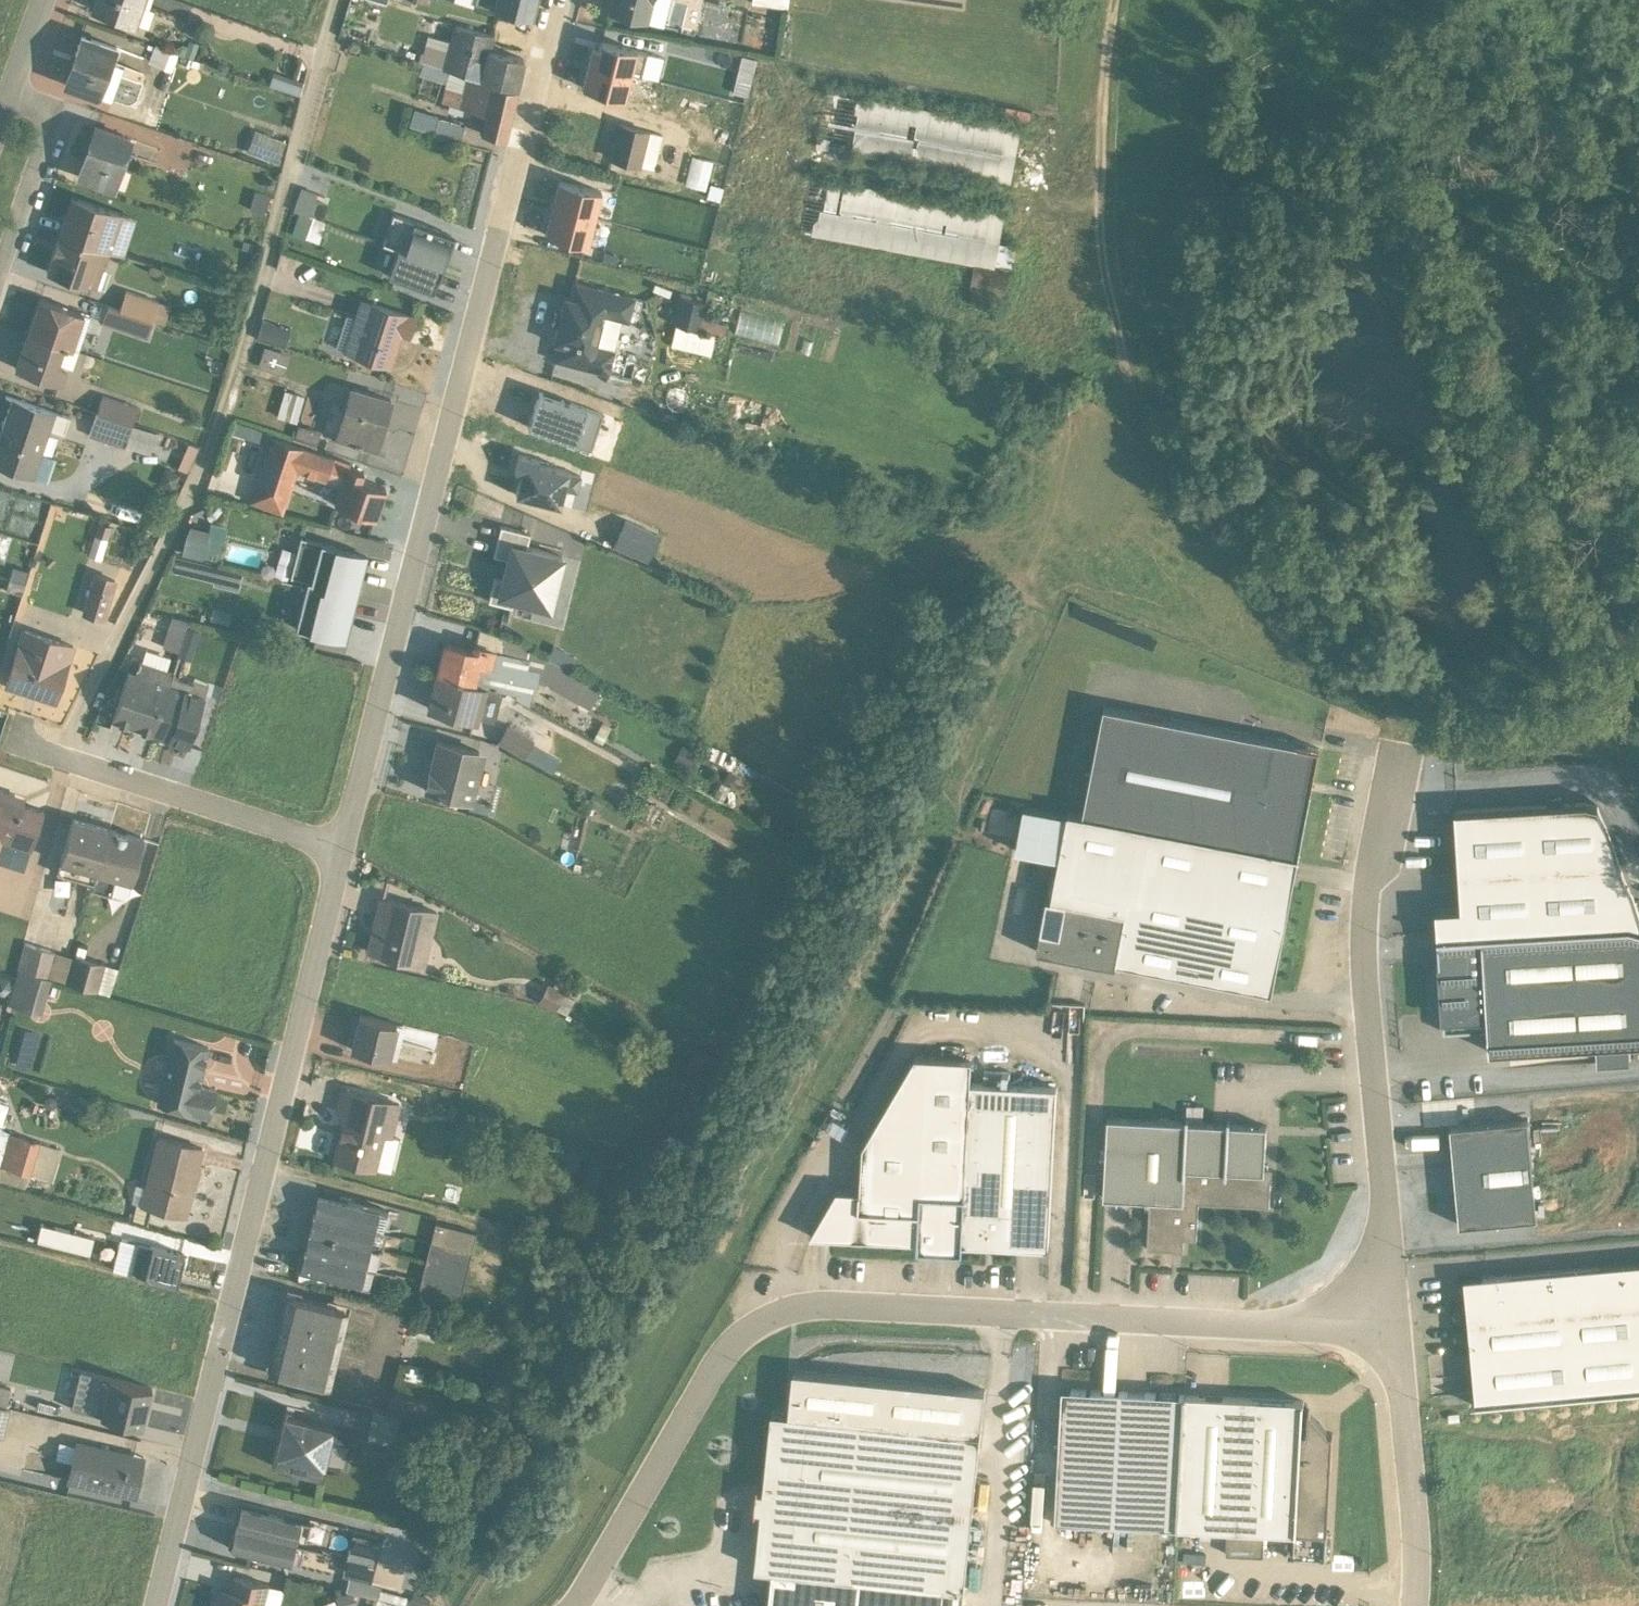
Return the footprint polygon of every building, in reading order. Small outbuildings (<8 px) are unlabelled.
[(92,7),(90,7),(90,8),(135,25),(136,23),(147,27),(153,10),(149,8),(151,0),(95,0),(92,7)] [(491,8),(529,17),(534,0),(493,0),(491,8)] [(607,11),(647,21),(652,0),(609,0),(607,11)] [(419,59),(515,88),(522,58),(490,49),(493,35),(430,18),(419,59)] [(117,48),(81,35),(63,84),(110,100),(122,67),(111,63),(117,48)] [(174,46),(173,50),(178,52),(178,53),(193,58),(198,42),(188,39),(186,45),(180,43),(174,46)] [(591,47),(587,62),(651,78),(656,56),(600,41),(598,49),(591,47)] [(153,45),(147,62),(171,71),(172,67),(183,71),(188,59),(153,45)] [(413,58),(410,69),(419,71),(418,74),(445,81),(440,100),(448,102),(446,110),(468,117),(470,108),(482,112),(478,130),(503,136),(515,88),(413,58)] [(645,104),(651,78),(587,62),(581,88),(645,104)] [(838,151),(1015,176),(1024,118),(847,93),(838,151)] [(463,125),(413,109),(407,124),(433,129),(431,134),(458,142),(463,125)] [(114,191),(132,136),(93,123),(74,178),(114,191)] [(618,125),(610,157),(639,166),(639,165),(653,168),(661,134),(648,131),(648,130),(618,125)] [(1003,238),(1008,206),(815,175),(811,201),(818,202),(813,232),(1015,265),(1019,241),(1003,238)] [(551,208),(594,219),(601,191),(558,181),(551,208)] [(292,232),(320,238),(331,193),(303,186),(292,232)] [(135,217),(70,195),(57,234),(123,255),(135,217)] [(551,208),(544,234),(587,245),(594,219),(551,208)] [(391,213),(379,241),(440,263),(450,236),(437,231),(437,230),(391,213)] [(107,251),(57,234),(46,271),(96,287),(107,251)] [(440,263),(397,248),(386,274),(431,291),(439,271),(438,271),(440,263)] [(627,321),(633,297),(632,296),(572,281),(568,297),(563,296),(551,342),(556,344),(552,359),(607,373),(621,320),(627,321)] [(157,300),(125,289),(119,309),(164,324),(170,307),(157,303),(157,300)] [(698,328),(722,334),(725,324),(700,317),(705,300),(680,293),(672,323),(697,329),(698,328)] [(345,314),(335,346),(389,364),(399,333),(407,335),(413,317),(359,297),(353,316),(345,314)] [(37,298),(25,333),(77,350),(84,330),(96,334),(101,322),(145,337),(151,320),(93,301),(89,315),(37,298)] [(760,334),(777,338),(782,319),(742,309),(737,329),(760,335),(760,334)] [(291,329),(261,319),(256,336),(286,346),(291,329)] [(675,324),(669,345),(709,355),(714,334),(675,324)] [(25,333),(13,367),(61,383),(66,366),(71,367),(77,350),(25,333)] [(287,353),(263,346),(257,365),(281,373),(287,353)] [(332,401),(322,433),(333,437),(333,439),(376,452),(392,397),(349,385),(343,404),(332,401)] [(303,395),(284,389),(276,416),(295,421),(303,395)] [(538,391),(526,426),(589,447),(601,413),(538,391)] [(45,481),(53,457),(42,453),(49,429),(64,434),(69,416),(10,398),(0,430),(0,465),(45,481)] [(138,445),(147,407),(108,398),(99,436),(138,445)] [(71,429),(85,433),(89,419),(75,415),(71,429)] [(318,431),(297,424),(292,440),(313,447),(318,431)] [(370,515),(372,515),(386,487),(362,479),(364,470),(346,464),(348,459),(347,459),(292,440),(269,434),(247,500),(280,512),(286,493),(289,494),(296,470),(324,480),(327,474),(340,478),(332,501),(370,515)] [(566,471),(567,469),(536,461),(537,458),(517,453),(513,470),(520,471),(514,493),(558,504),(562,488),(575,491),(579,475),(566,471)] [(529,532),(499,524),(491,554),(506,558),(501,578),(492,576),(487,600),(510,606),(511,601),(550,610),(565,554),(526,544),(529,532)] [(184,552),(202,556),(220,559),(222,544),(205,541),(188,536),(184,552)] [(355,597),(358,580),(364,555),(344,550),(343,554),(338,554),(339,546),(299,536),(288,581),(355,597)] [(241,574),(176,558),(173,571),(213,581),(212,584),(237,590),(241,574)] [(84,612),(109,617),(117,574),(93,569),(84,612)] [(305,585),(295,626),(317,632),(318,626),(323,627),(322,632),(343,637),(349,615),(351,614),(355,597),(305,585)] [(21,629),(5,685),(26,692),(54,701),(72,646),(21,629)] [(538,681),(589,708),(600,686),(569,669),(546,657),(518,639),(503,635),(499,650),(495,648),(470,641),(468,646),(443,642),(435,672),(515,693),(514,696),(528,704),(531,691),(538,681)] [(553,643),(546,657),(569,669),(576,656),(553,643)] [(127,670),(111,719),(151,733),(172,672),(139,661),(135,672),(127,670)] [(492,721),(501,689),(435,672),(424,707),(477,721),(478,717),(492,721)] [(171,675),(151,733),(187,744),(207,683),(194,678),(192,682),(171,675)] [(1083,812),(1298,855),(1318,747),(1104,705),(1082,811),(1083,812)] [(495,740),(522,756),(533,738),(532,737),(539,723),(517,710),(508,724),(506,722),(495,740)] [(472,801),(484,750),(436,739),(424,789),(472,801)] [(531,742),(522,756),(551,772),(559,759),(531,742)] [(43,809),(22,802),(24,796),(0,788),(0,862),(23,870),(29,849),(30,850),(43,809)] [(1638,924),(1638,910),(1597,800),(1454,809),(1460,907),(1435,908),(1437,935),(1638,924)] [(991,830),(1017,833),(1019,808),(994,805),(991,830)] [(1117,961),(1272,992),(1298,855),(1083,812),(1067,810),(1066,813),(1023,805),(1015,849),(1058,858),(1050,896),(1047,896),(1036,949),(1116,964),(1117,961)] [(108,829),(71,817),(57,872),(92,882),(108,829)] [(126,899),(143,838),(108,829),(92,882),(91,889),(126,899)] [(374,951),(424,964),(437,911),(379,897),(373,923),(366,950),(374,951)] [(1437,935),(1442,1031),(1487,1029),(1489,1051),(1510,1049),(1511,1067),(1596,1062),(1629,1060),(1628,1042),(1638,1041),(1638,924),(1437,935)] [(16,968),(64,982),(71,957),(60,953),(60,951),(23,941),(15,968),(16,968)] [(78,945),(75,954),(72,954),(64,982),(108,994),(117,967),(83,956),(85,947),(78,945)] [(50,978),(18,969),(8,1003),(41,1012),(50,978)] [(557,1008),(566,988),(549,980),(540,1000),(557,1008)] [(571,1013),(578,998),(566,992),(559,1007),(571,1013)] [(350,1047),(388,1058),(395,1059),(403,1026),(358,1015),(350,1047)] [(207,1046),(171,1037),(155,1102),(208,1116),(215,1090),(197,1085),(207,1046)] [(969,1082),(970,1058),(915,1054),(862,1144),(859,1188),(837,1187),(810,1233),(811,1235),(916,1240),(916,1248),(961,1251),(962,1242),(963,1243),(1048,1247),(1056,1086),(970,1081),(969,1082)] [(331,1157),(375,1168),(383,1134),(391,1136),(400,1102),(339,1087),(334,1109),(342,1111),(331,1157)] [(1266,1124),(1107,1117),(1104,1196),(1149,1198),(1147,1248),(1172,1250),(1172,1245),(1181,1245),(1181,1238),(1196,1239),(1198,1203),(1269,1206),(1270,1180),(1266,1179),(1266,1169),(1264,1169),(1266,1124)] [(1526,1118),(1449,1126),(1459,1225),(1536,1217),(1526,1118)] [(25,1188),(29,1175),(52,1182),(62,1150),(0,1131),(0,1181),(25,1188)] [(201,1147),(157,1135),(143,1186),(140,1185),(134,1183),(130,1202),(135,1203),(131,1219),(145,1222),(148,1207),(181,1214),(184,1214),(201,1147)] [(390,1211),(314,1193),(311,1207),(312,1207),(312,1212),(386,1229),(390,1211)] [(382,1248),(386,1229),(373,1227),(312,1212),(310,1216),(308,1216),(305,1230),(382,1248)] [(475,1232),(434,1222),(429,1241),(470,1251),(475,1232)] [(382,1248),(305,1230),(302,1244),(303,1245),(303,1249),(377,1266),(382,1248)] [(470,1251),(429,1241),(424,1260),(465,1271),(470,1251)] [(136,1242),(128,1273),(176,1285),(183,1253),(136,1242)] [(299,1254),(296,1268),(372,1286),(377,1266),(303,1249),(301,1254),(299,1254)] [(420,1277),(461,1288),(465,1271),(424,1260),(420,1277)] [(1464,1277),(1475,1403),(1638,1386),(1638,1262),(1464,1277)] [(420,1277),(415,1297),(456,1307),(461,1288),(420,1277)] [(328,1389),(349,1303),(327,1297),(325,1302),(290,1294),(270,1368),(271,1368),(307,1378),(306,1383),(328,1389)] [(412,1337),(438,1345),(444,1328),(417,1320),(412,1337)] [(64,1367),(55,1404),(141,1425),(150,1387),(64,1367)] [(985,1389),(793,1369),(788,1410),(772,1409),(763,1486),(757,1486),(756,1508),(760,1509),(754,1566),(771,1569),(769,1605),(961,1605),(985,1389)] [(1475,1403),(1490,1578),(1486,1605),(1638,1605),(1638,1386),(1475,1403)] [(1179,1526),(1185,1393),(1062,1387),(1061,1387),(1055,1520),(1179,1526)] [(1185,1393),(1179,1526),(1225,1529),(1225,1552),(1226,1553),(1261,1555),(1262,1554),(1264,1531),(1293,1533),(1293,1537),(1288,1537),(1287,1537),(1286,1555),(1287,1556),(1322,1558),(1324,1559),(1325,1559),(1332,1432),(1328,1431),(1310,1411),(1308,1408),(1307,1409),(1306,1414),(1302,1414),(1303,1401),(1302,1400),(1185,1393)] [(391,1396),(387,1411),(428,1420),(432,1405),(391,1396)] [(9,1406),(0,1404),(0,1435),(2,1436),(9,1406)] [(400,1415),(371,1408),(364,1437),(394,1444),(400,1415)] [(282,1413),(270,1463),(321,1476),(333,1425),(282,1413)] [(133,1495),(142,1456),(74,1438),(73,1443),(58,1440),(54,1458),(69,1461),(65,1478),(65,1481),(133,1495)] [(244,1523),(243,1527),(241,1533),(231,1531),(227,1546),(297,1564),(303,1542),(303,1541),(308,1522),(238,1504),(233,1520),(244,1523)] [(380,1539),(379,1539),(352,1531),(346,1551),(375,1558),(380,1539)] [(426,1550),(430,1533),(418,1531),(414,1547),(426,1550)] [(337,1586),(375,1596),(378,1584),(368,1581),(375,1558),(346,1551),(337,1586)] [(282,1587),(231,1574),(227,1589),(217,1587),(213,1605),(216,1605),(277,1605),(282,1588),(282,1587)] [(406,1605),(428,1605),(430,1594),(410,1589),(406,1605)] [(349,1591),(335,1595),(338,1605),(354,1605),(349,1591)] [(374,1605),(393,1605),(394,1603),(377,1598),(374,1605)]
